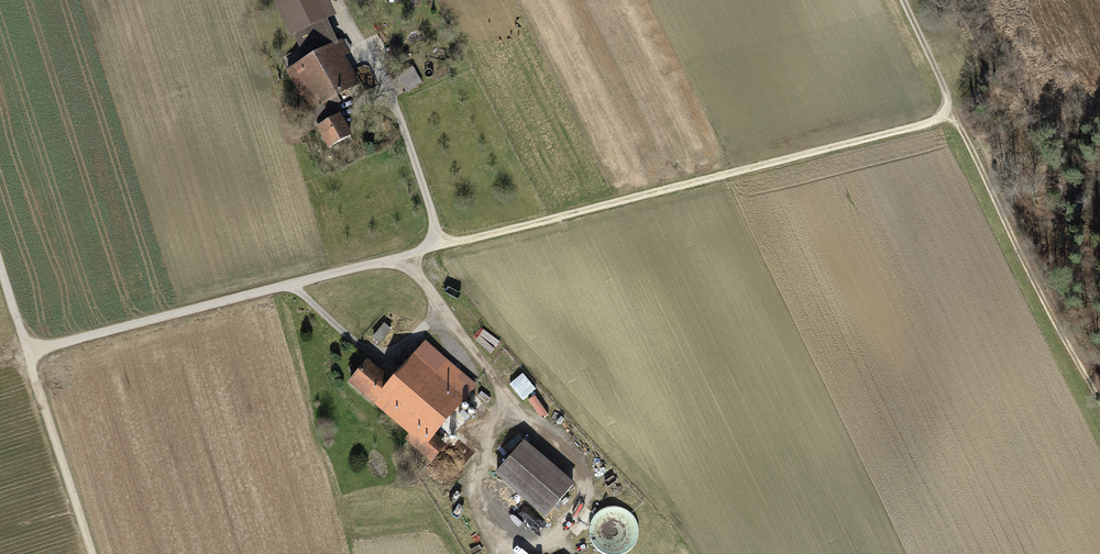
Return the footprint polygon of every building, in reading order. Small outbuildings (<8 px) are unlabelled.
[(305,56),(337,39),(329,23),(341,17),(333,0),(277,0),(305,56)] [(288,64),(318,123),(367,99),(337,39),(305,56),(288,64)] [(398,78),(407,93),(424,84),(415,68),(398,78)] [(355,147),(342,120),(320,131),(334,158),(355,147)] [(423,450),(476,386),(423,341),(370,405),(423,450)] [(391,379),(365,357),(343,383),(370,405),(391,379)] [(522,400),(537,389),(524,373),(510,383),(522,400)] [(527,441),(497,476),(550,520),(579,485),(527,441)]
